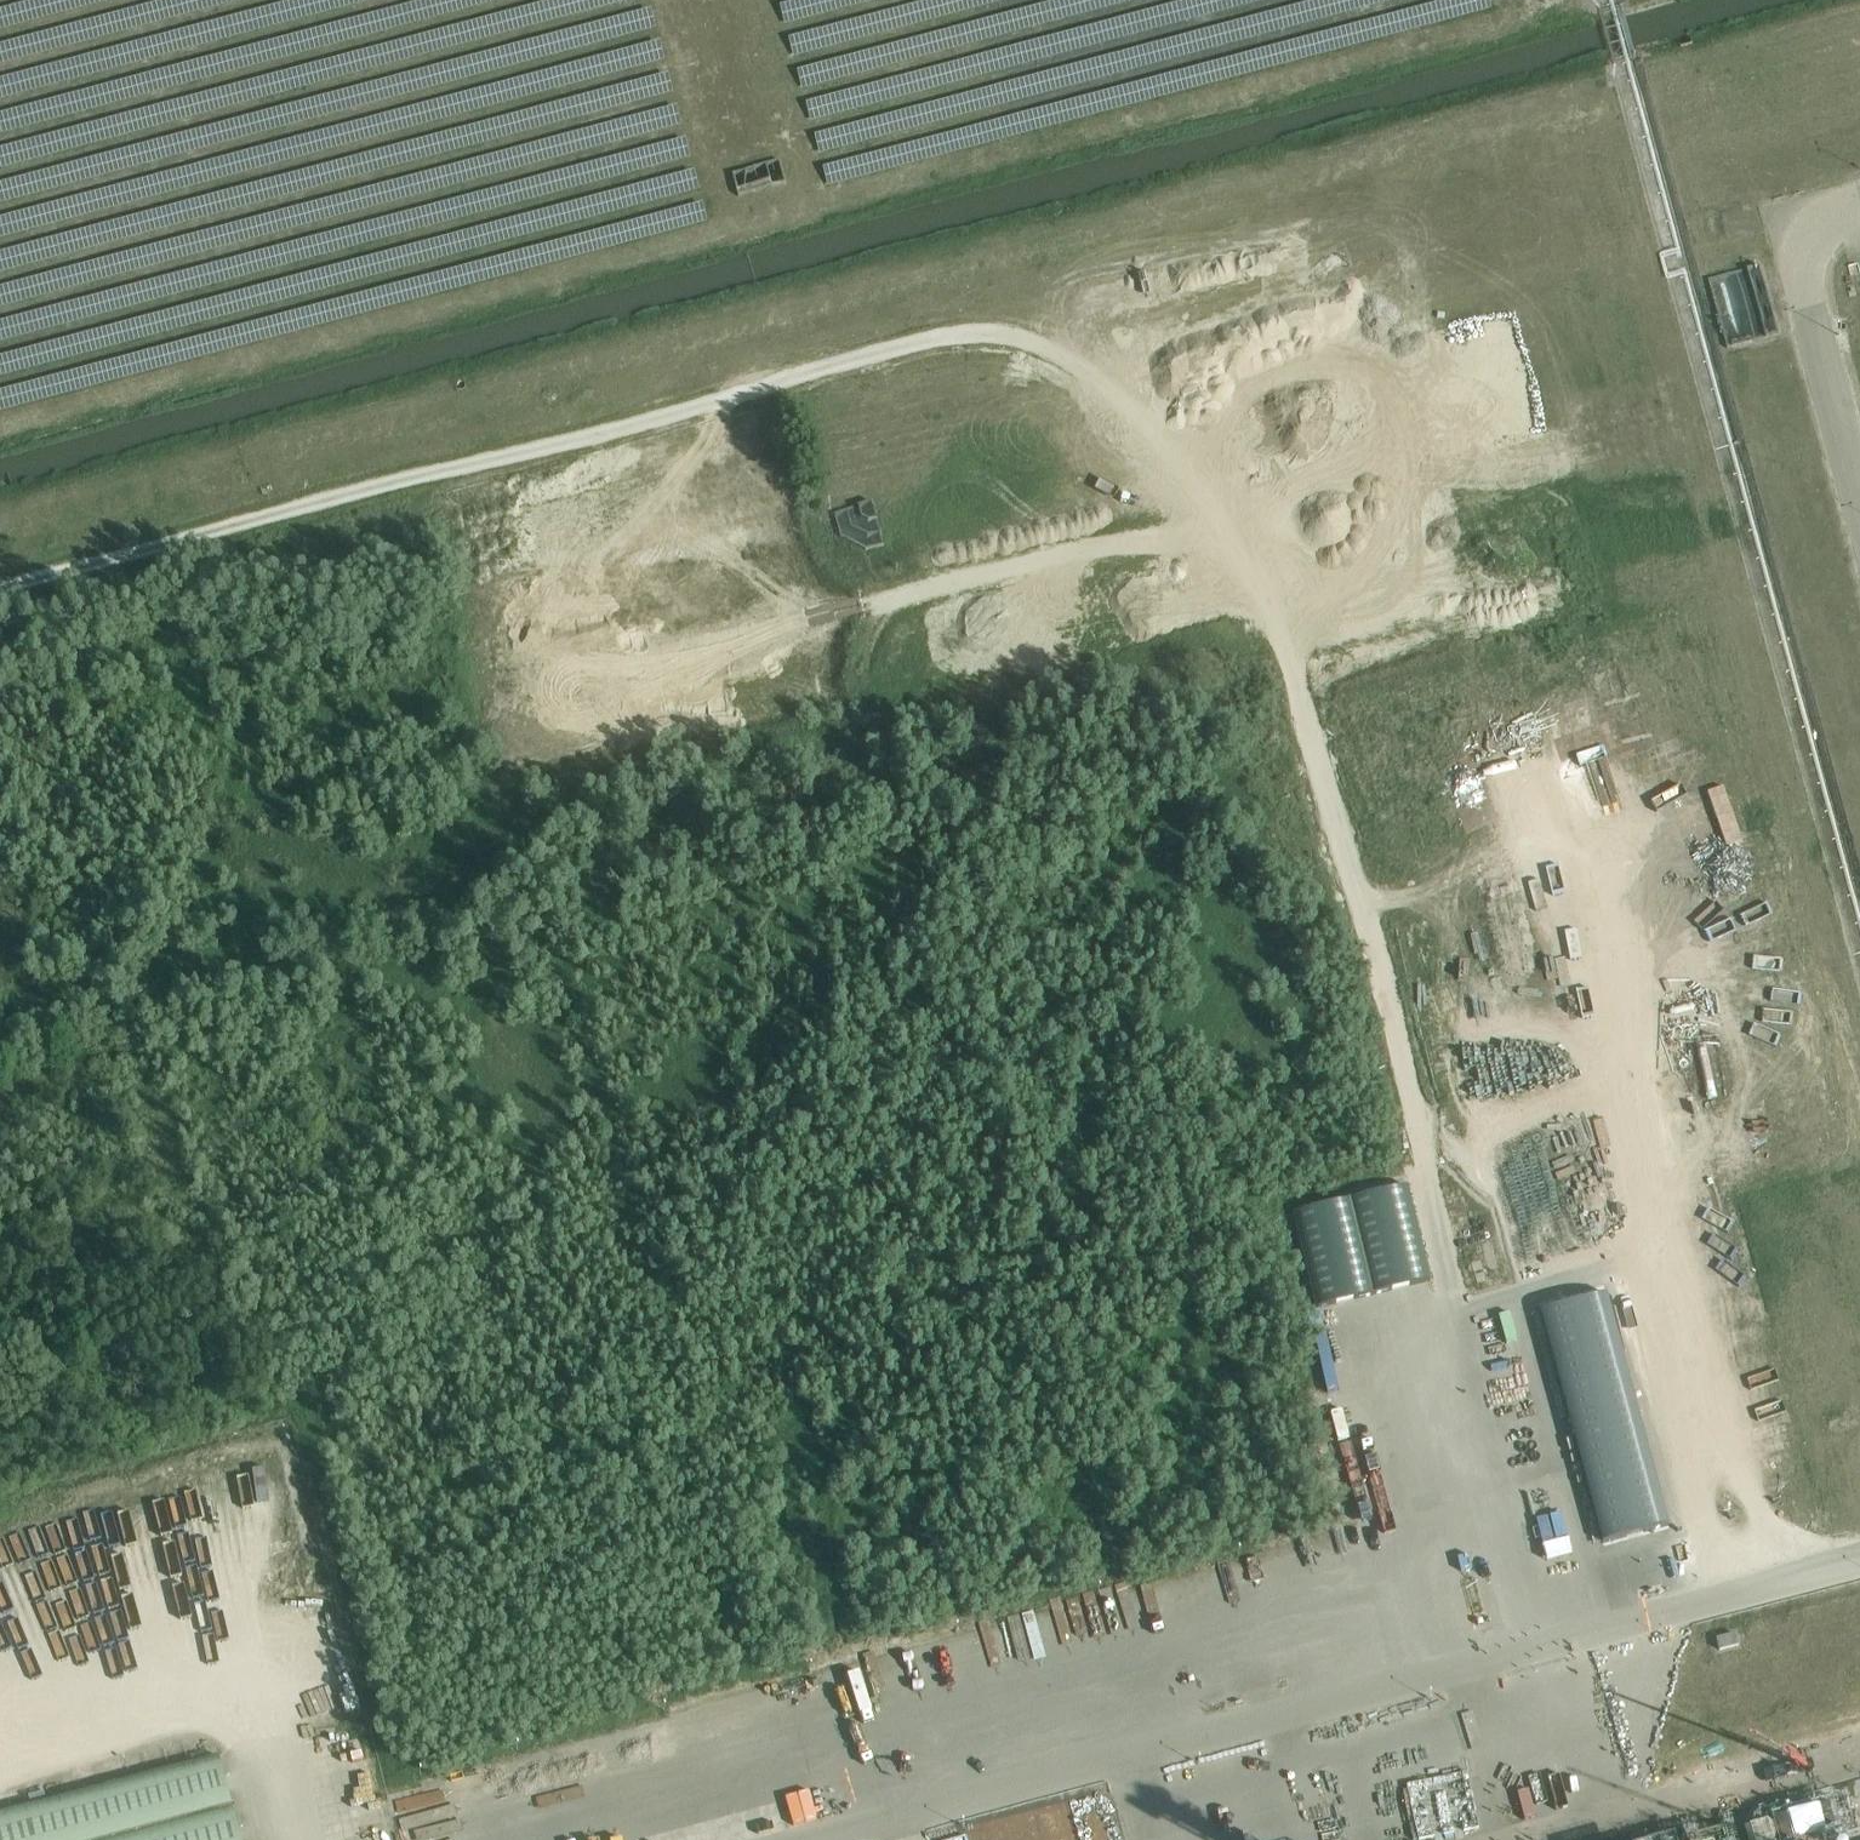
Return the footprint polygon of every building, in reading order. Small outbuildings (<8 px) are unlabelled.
[(1452,1024),(1438,1028),(1443,1045),(1457,1041),(1452,1024)] [(188,1736),(213,1731),(211,1721),(186,1726),(188,1736)] [(219,1756),(0,1813),(0,1839),(241,1839),(219,1756)] [(1767,1809),(1775,1839),(1824,1839),(1858,1831),(1847,1788),(1767,1809)]
